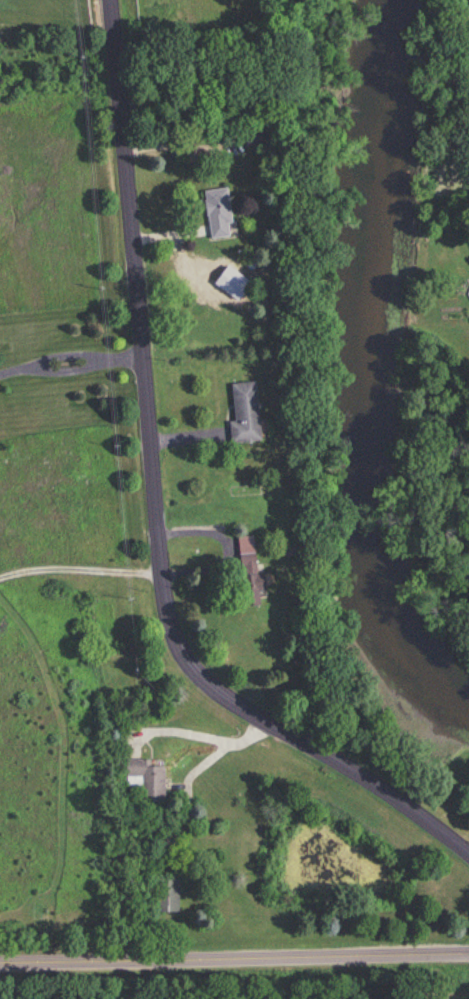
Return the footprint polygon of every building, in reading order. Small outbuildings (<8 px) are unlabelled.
[(199,192),(206,240),(227,237),(220,189),(199,192)] [(225,385),(228,422),(225,423),(226,444),(254,442),(250,383),(225,385)] [(252,575),(250,551),(235,551),(239,608),(254,607),(253,592),(260,591),(259,575),(252,575)] [(138,801),(160,801),(160,766),(149,766),(149,759),(124,759),(124,787),(138,787),(138,801)] [(153,912),(177,912),(177,877),(153,877),(153,912)]
